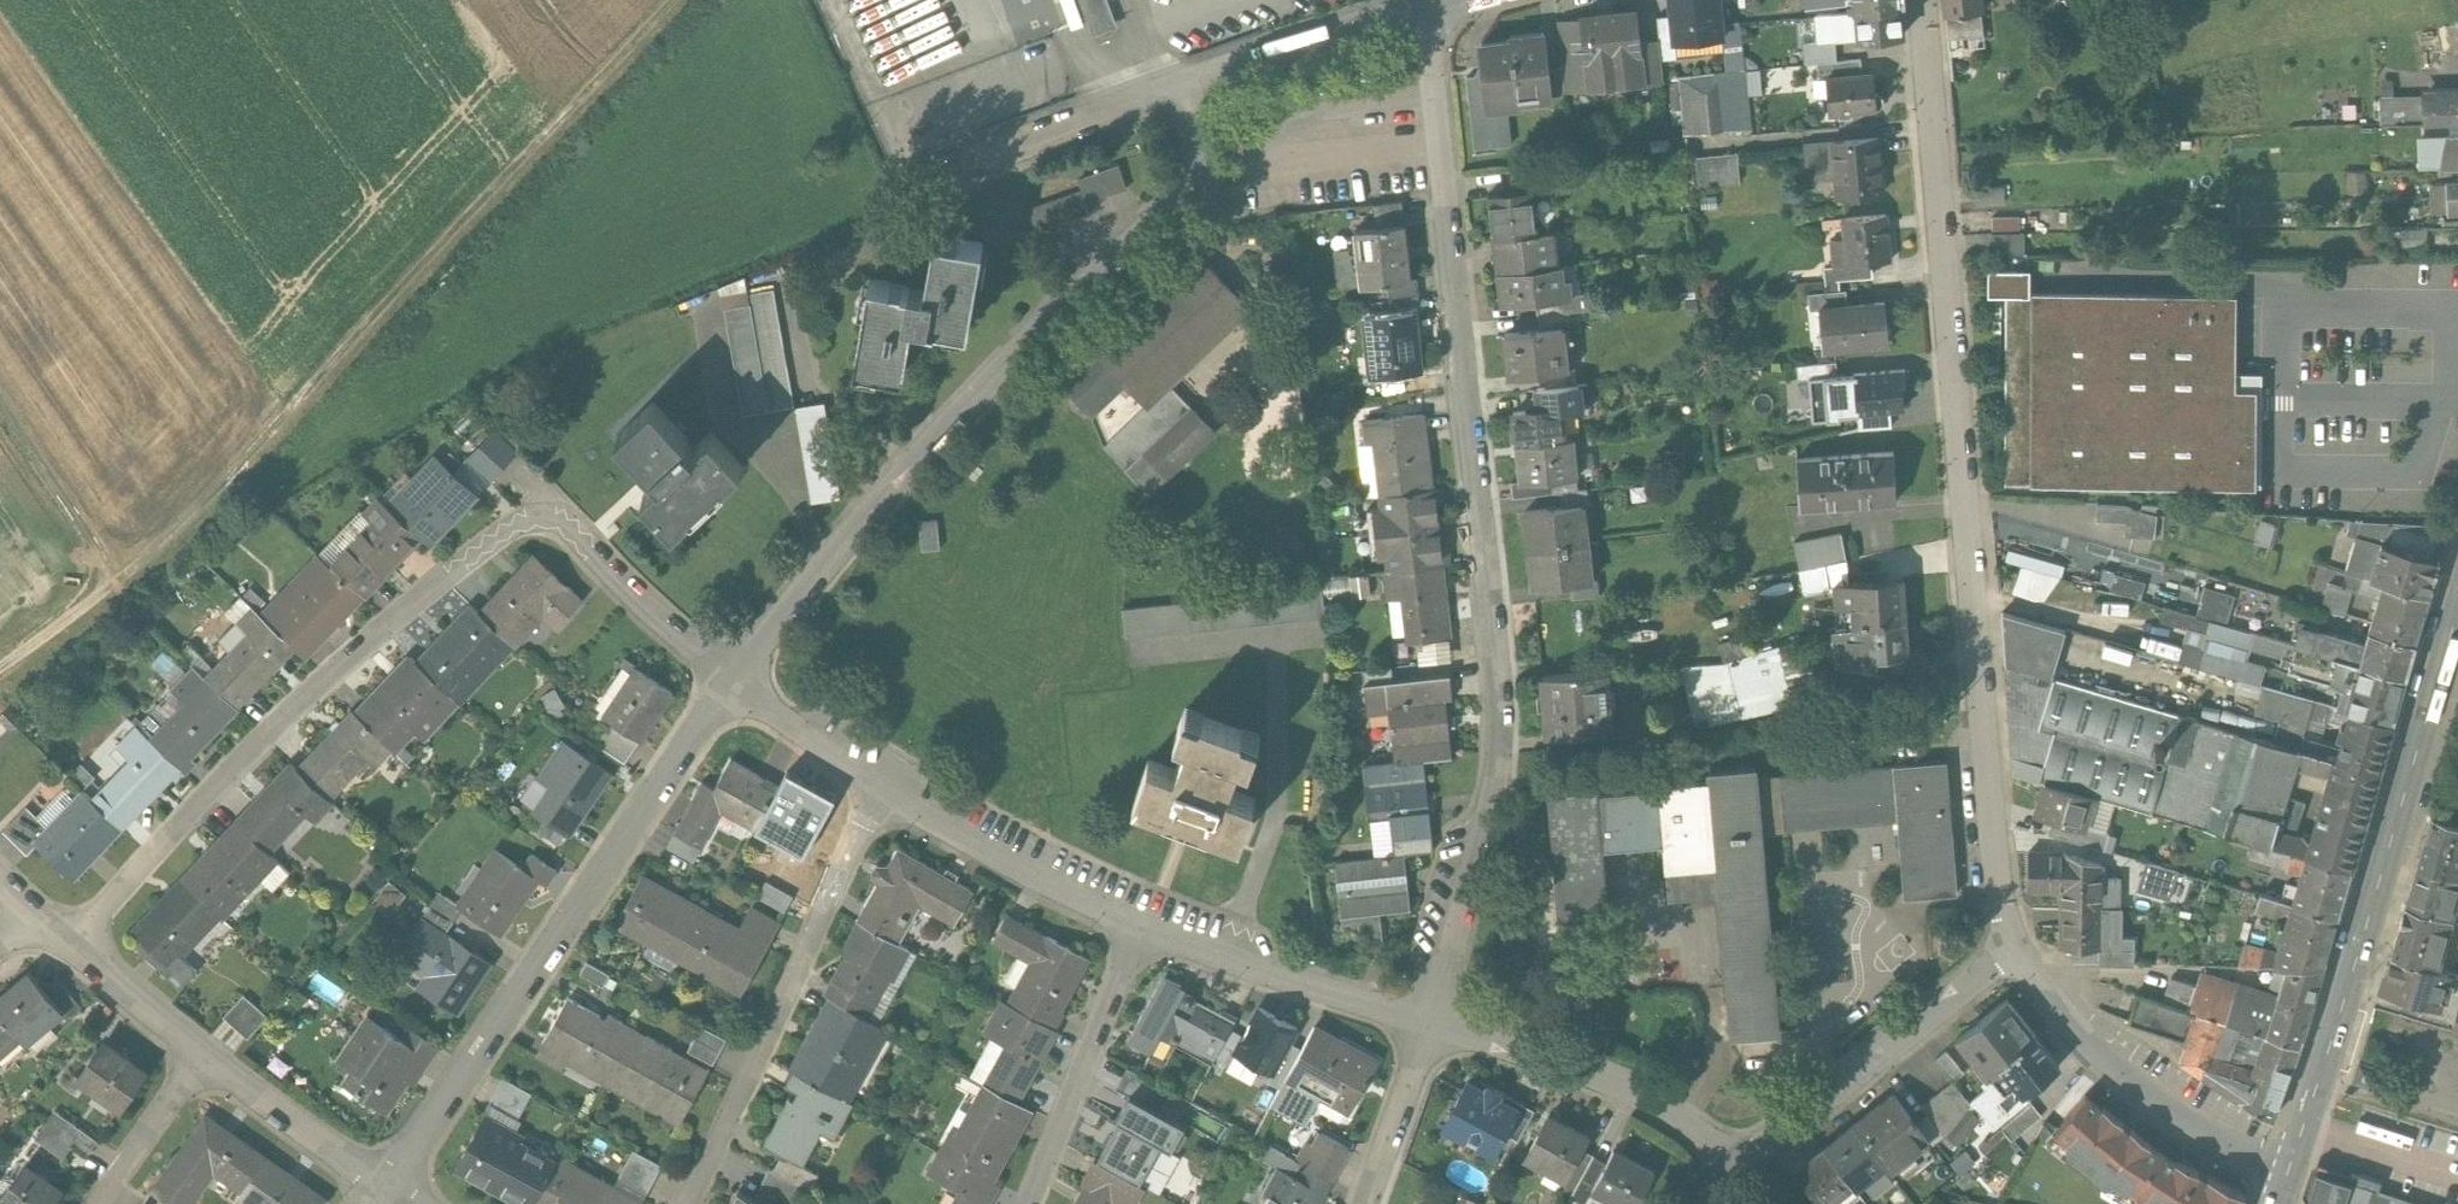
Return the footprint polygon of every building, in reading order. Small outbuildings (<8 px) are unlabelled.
[(1094,32),(1112,25),(1103,0),(1082,0),(1094,32)] [(1672,16),(1674,43),(1676,42),(1723,38),(1721,25),(1719,0),(1670,0),(1672,16)] [(1855,1),(1855,7),(1849,8),(1850,14),(1856,13),(1900,9),(1899,0),(1854,0),(1855,1)] [(1945,16),(1966,13),(1979,11),(1978,0),(1943,0),(1945,16)] [(1856,13),(1858,40),(1902,36),(1900,9),(1856,13)] [(1979,11),(1966,13),(1967,30),(1966,30),(1968,50),(1983,49),(1979,11)] [(1597,17),(1579,19),(1584,61),(1562,64),(1562,67),(1565,96),(1664,84),(1663,71),(1644,73),(1641,44),(1637,12),(1613,15),(1613,13),(1597,15),(1597,17)] [(1858,40),(1856,13),(1850,14),(1816,17),(1819,41),(1806,42),(1808,65),(1835,63),(1833,42),(1858,40)] [(1966,13),(1945,16),(1947,27),(1950,76),(1959,75),(1958,51),(1968,50),(1966,30),(1967,30),(1966,13)] [(1676,42),(1674,43),(1672,16),(1657,18),(1660,42),(1662,61),(1678,59),(1676,42)] [(1584,61),(1579,19),(1557,21),(1562,64),(1584,61)] [(1727,73),(1745,71),(1739,23),(1721,25),(1723,38),(1727,73)] [(1513,44),(1501,45),(1508,104),(1519,103),(1519,98),(1549,95),(1546,69),(1543,35),(1512,38),(1513,44)] [(1644,73),(1663,71),(1662,61),(1660,42),(1641,44),(1644,73)] [(1483,68),(1477,69),(1469,77),(1465,78),(1473,149),(1509,145),(1505,105),(1508,104),(1501,45),(1481,47),(1483,68)] [(1860,60),(1835,63),(1837,77),(1862,75),(1860,60)] [(1837,77),(1835,63),(1808,65),(1810,81),(1827,79),(1827,78),(1837,77)] [(1565,96),(1562,67),(1546,69),(1549,95),(1549,97),(1565,96)] [(1727,73),(1677,78),(1683,142),(1751,136),(1745,71),(1727,73)] [(1837,77),(1827,78),(1827,79),(1831,114),(1877,110),(1879,109),(1880,108),(1881,107),(1882,105),(1883,103),(1883,101),(1883,99),(1882,97),(1880,96),(1879,95),(1877,94),(1875,94),(1873,94),(1871,74),(1862,75),(1837,77)] [(2381,126),(2395,125),(2394,100),(2393,83),(2379,84),(2381,126)] [(2394,100),(2395,125),(2448,123),(2457,123),(2457,97),(2394,100)] [(2448,123),(2449,136),(2457,137),(2457,123),(2448,123)] [(2440,141),(2448,142),(2449,136),(2419,138),(2420,170),(2443,169),(2447,149),(2439,147),(2440,141)] [(2449,136),(2448,142),(2440,141),(2439,147),(2447,149),(2443,169),(2457,169),(2457,137),(2449,136)] [(1877,138),(1832,142),(1834,164),(1840,164),(1841,175),(1843,195),(1882,192),(1877,138)] [(1806,178),(1841,175),(1840,164),(1834,164),(1832,142),(1803,144),(1806,178)] [(1737,155),(1695,159),(1697,188),(1739,184),(1737,155)] [(1652,158),(1628,161),(1630,179),(1654,176),(1652,158)] [(1514,193),(1532,191),(1531,185),(1548,183),(1546,165),(1512,169),(1514,193)] [(1117,167),(1075,182),(1079,193),(1025,212),(1034,237),(1089,218),(1085,207),(1126,192),(1117,167)] [(2366,172),(2346,173),(2347,195),(2367,194),(2366,172)] [(2452,184),(2452,178),(2445,178),(2445,182),(2445,197),(2457,196),(2457,184),(2452,184)] [(2430,197),(2445,197),(2445,182),(2430,183),(2430,197)] [(1975,190),(1976,208),(2005,207),(2004,189),(1975,190)] [(1514,193),(1489,196),(1494,239),(1537,234),(1532,191),(1514,193)] [(2445,197),(2446,207),(2440,207),(2440,214),(2457,213),(2457,196),(2445,197)] [(2431,214),(2440,214),(2440,207),(2446,207),(2445,197),(2430,197),(2431,214)] [(1374,230),(1403,227),(1401,202),(1372,205),(1374,230)] [(1885,217),(1844,219),(1846,242),(1848,264),(1869,262),(1888,261),(1885,217)] [(1990,219),(1990,235),(2020,235),(2020,219),(1990,219)] [(1374,230),(1354,232),(1356,251),(1360,287),(1386,284),(1409,282),(1409,280),(1403,227),(1374,230)] [(1537,234),(1494,239),(1498,273),(1554,266),(1550,232),(1537,234)] [(871,279),(856,364),(905,372),(914,318),(969,328),(984,244),(935,235),(926,288),(871,279)] [(2020,235),(1990,235),(1989,256),(2022,256),(2022,235),(2020,235)] [(1848,265),(1848,264),(1846,242),(1833,243),(1835,266),(1848,265)] [(1272,248),(1261,250),(1267,292),(1278,290),(1272,248)] [(1360,287),(1356,251),(1332,254),(1336,290),(1360,287)] [(1249,309),(1199,257),(1097,354),(1100,357),(1091,365),(1088,362),(1063,386),(1091,415),(1124,383),(1146,407),(1103,447),(1148,494),(1213,431),(1162,378),(1219,325),(1225,332),(1249,309)] [(1848,265),(1835,266),(1836,280),(1870,278),(1869,262),(1848,264),(1848,265)] [(1554,266),(1498,273),(1501,300),(1508,305),(1534,302),(1571,297),(1571,293),(1569,278),(1564,279),(1562,265),(1554,266)] [(1836,280),(1835,266),(1822,267),(1823,292),(1837,291),(1836,280)] [(2006,296),(2022,296),(2022,271),(1988,271),(1988,297),(2006,297),(2006,296)] [(1577,278),(1569,278),(1571,293),(1579,292),(1577,278)] [(1386,284),(1388,301),(1417,298),(1415,279),(1409,280),(1409,282),(1386,284)] [(795,409),(774,290),(749,295),(769,413),(795,409)] [(1846,290),(1837,291),(1823,292),(1807,294),(1809,310),(1819,309),(1847,307),(1846,290)] [(725,310),(750,305),(747,291),(722,296),(725,310)] [(1579,292),(1571,293),(1571,297),(1534,302),(1536,317),(1568,313),(1581,311),(1579,292)] [(2022,296),(2006,296),(2006,297),(2005,485),(2229,486),(2229,487),(2254,487),(2254,466),(2254,391),(2233,391),(2234,309),(2234,297),(2022,296)] [(1389,315),(1412,312),(1412,314),(1419,313),(1417,298),(1388,301),(1389,315)] [(1847,307),(1819,309),(1822,350),(1887,345),(1884,304),(1847,307)] [(769,414),(750,305),(725,310),(743,419),(769,414)] [(1365,319),(1368,319),(1374,374),(1371,374),(1371,376),(1418,371),(1412,314),(1412,312),(1389,315),(1364,318),(1365,319)] [(1570,329),(1568,313),(1536,317),(1538,330),(1563,327),(1563,330),(1570,329)] [(1538,330),(1504,334),(1509,377),(1543,373),(1568,370),(1568,368),(1563,330),(1563,327),(1538,330)] [(1828,364),(1806,366),(1807,381),(1829,379),(1828,364)] [(1568,368),(1568,370),(1543,373),(1545,389),(1577,385),(1575,367),(1568,368)] [(1904,372),(1855,375),(1857,412),(1889,410),(1901,409),(1900,388),(1905,387),(1904,372)] [(1577,385),(1545,389),(1536,390),(1539,411),(1512,414),(1516,445),(1562,440),(1559,411),(1589,407),(1586,384),(1577,385)] [(643,496),(674,529),(690,514),(688,512),(722,480),(724,482),(741,466),(710,433),(693,449),(685,441),(687,440),(653,403),(617,437),(651,473),(654,471),(661,479),(643,496)] [(813,504),(841,499),(824,404),(796,409),(813,504)] [(1889,410),(1857,412),(1835,413),(1837,436),(1858,431),(1890,428),(1889,410)] [(1432,490),(1424,416),(1364,423),(1366,445),(1374,444),(1379,496),(1432,490)] [(515,455),(492,434),(468,459),(491,481),(515,455)] [(1562,440),(1516,445),(1520,482),(1521,484),(1540,481),(1575,477),(1570,439),(1562,440)] [(1365,498),(1379,496),(1374,444),(1366,445),(1359,446),(1365,498)] [(441,463),(454,475),(463,465),(450,453),(441,463)] [(1892,455),(1797,461),(1798,509),(1895,503),(1892,455)] [(420,536),(430,545),(477,496),(454,475),(441,463),(436,457),(413,481),(419,486),(394,512),(420,536)] [(1676,466),(1651,469),(1653,482),(1678,479),(1676,466)] [(1542,495),(1559,493),(1576,491),(1575,477),(1540,481),(1542,495)] [(1513,499),(1542,495),(1540,481),(1521,484),(1520,482),(1511,483),(1513,499)] [(1442,489),(1432,490),(1434,506),(1443,505),(1442,489)] [(1434,506),(1432,490),(1379,496),(1381,512),(1366,513),(1371,560),(1386,559),(1388,573),(1441,567),(1439,552),(1434,506)] [(1559,493),(1561,507),(1582,505),(1582,506),(1587,505),(1585,490),(1576,491),(1559,493)] [(363,597),(420,536),(394,512),(380,499),(365,515),(361,511),(319,555),(363,597)] [(1529,550),(1586,544),(1582,506),(1582,505),(1561,507),(1524,512),(1529,550)] [(2154,540),(2156,517),(2127,508),(2098,506),(2097,522),(2126,524),(2125,538),(2154,540)] [(923,553),(939,551),(936,521),(919,524),(923,553)] [(2363,523),(2363,535),(2383,536),(2381,544),(2439,560),(2448,528),(2448,527),(2430,526),(2363,523)] [(2259,527),(2254,546),(2270,550),(2276,532),(2259,527)] [(2363,577),(2370,579),(2381,544),(2383,536),(2363,535),(2357,534),(2346,572),(2363,577)] [(1792,545),(1797,569),(1845,560),(1840,535),(1792,545)] [(1586,544),(1529,550),(1534,590),(1571,586),(1591,583),(1591,582),(1586,544)] [(2370,579),(2428,595),(2433,580),(2433,581),(2439,561),(2439,560),(2381,544),(2370,579)] [(1449,551),(1439,552),(1441,567),(1450,566),(1449,551)] [(363,597),(319,555),(260,615),(296,649),(304,657),(363,597)] [(492,603),(491,602),(480,614),(513,646),(515,647),(543,617),(557,629),(582,602),(567,587),(566,589),(533,557),(517,574),(518,575),(492,603)] [(1845,560),(1797,569),(1802,593),(1850,584),(1845,560)] [(1449,640),(1441,567),(1388,573),(1386,573),(1389,599),(1402,598),(1406,635),(1407,645),(1420,643),(1449,640)] [(2074,582),(2021,567),(2012,597),(2065,612),(2074,582)] [(2358,593),(2363,577),(2346,572),(2341,588),(2352,591),(2358,593)] [(1349,577),(1351,599),(1370,597),(1367,575),(1349,577)] [(2145,583),(2115,575),(2110,592),(2141,600),(2145,583)] [(1322,580),(1323,589),(1324,601),(1351,599),(1349,577),(1322,580)] [(2424,611),(2429,596),(2428,595),(2370,579),(2363,577),(2358,593),(2371,597),(2380,593),(2369,632),(2414,644),(2424,611)] [(1851,624),(1905,620),(1903,579),(1864,582),(1865,602),(1845,603),(1846,625),(1851,624)] [(1591,582),(1591,583),(1571,586),(1572,599),(1598,597),(1596,581),(1591,582)] [(2345,615),(2352,591),(2341,588),(2328,584),(2322,609),(2345,615)] [(242,598),(253,608),(254,609),(264,599),(252,587),(242,598)] [(2204,588),(2196,617),(2226,626),(2234,597),(2204,588)] [(239,623),(253,608),(242,598),(216,624),(237,644),(248,632),(239,623)] [(1402,598),(1389,599),(1393,637),(1406,635),(1402,598)] [(431,659),(422,669),(455,699),(488,664),(492,668),(513,646),(480,614),(472,606),(427,655),(431,659)] [(238,709),(296,649),(260,615),(254,609),(253,608),(239,623),(248,632),(237,644),(213,669),(205,677),(238,709)] [(2204,640),(2250,653),(2290,665),(2295,646),(2226,626),(2196,617),(2165,608),(2161,622),(2205,635),(2204,640)] [(2003,613),(2005,665),(2053,679),(2065,631),(2003,613)] [(1905,620),(1851,624),(1846,625),(1841,627),(1842,646),(1836,646),(1837,659),(1908,654),(1905,620)] [(2404,677),(2414,644),(2369,632),(2365,647),(2301,628),(2295,646),(2335,657),(2360,665),(2404,677)] [(1723,663),(1730,662),(1756,654),(1748,631),(1717,641),(1723,663)] [(2239,680),(2260,687),(2265,669),(2247,664),(2201,650),(2155,637),(2150,655),(2239,680)] [(1793,705),(1818,699),(1804,639),(1779,647),(1793,705)] [(1452,662),(1449,640),(1420,643),(1421,653),(1415,654),(1416,666),(1452,662)] [(2201,650),(2247,664),(2250,653),(2204,640),(2201,650)] [(182,655),(195,668),(205,677),(213,669),(190,647),(182,655)] [(1743,718),(1793,705),(1779,647),(1756,654),(1730,662),(1743,718)] [(154,663),(179,686),(192,672),(167,649),(154,663)] [(2353,689),(2360,665),(2335,657),(2328,682),(2343,686),(2353,689)] [(457,702),(455,699),(422,669),(415,662),(395,684),(390,679),(356,716),(393,751),(395,752),(413,733),(421,740),(457,702)] [(1696,729),(1743,718),(1730,662),(1723,663),(1681,666),(1696,729)] [(2295,763),(2299,751),(2285,746),(2271,742),(2053,679),(2005,665),(2012,772),(2253,842),(2268,846),(2284,797),(2289,782),(2293,770),(2295,763)] [(2404,677),(2360,665),(2353,689),(2343,686),(2341,694),(2351,697),(2347,712),(2349,712),(2391,725),(2404,677)] [(181,769),(238,709),(205,677),(195,668),(192,672),(179,686),(191,698),(151,740),(181,769)] [(1365,685),(1393,682),(1391,668),(1364,672),(1365,685)] [(674,694),(637,669),(604,718),(616,726),(641,743),(674,694)] [(1604,672),(1541,678),(1546,737),(1609,732),(1604,672)] [(1397,764),(1424,761),(1454,757),(1448,700),(1452,700),(1449,676),(1393,682),(1365,685),(1368,712),(1391,710),(1397,764)] [(2256,701),(2260,687),(2239,680),(2235,694),(2256,701)] [(2312,702),(2260,687),(2256,701),(2253,712),(2278,720),(2271,742),(2285,746),(2299,751),(2303,736),(2307,718),(2312,702)] [(556,690),(541,699),(554,720),(569,711),(556,690)] [(2312,702),(2307,718),(2326,724),(2330,707),(2312,702)] [(333,736),(300,772),(331,801),(369,761),(377,768),(393,751),(356,716),(352,712),(331,735),(333,736)] [(2377,774),(2391,725),(2349,712),(2345,729),(2340,727),(2337,740),(2341,741),(2339,747),(2303,736),(2299,751),(2333,761),(2377,774)] [(1134,798),(1166,810),(1173,809),(1205,821),(1209,826),(1240,838),(1255,799),(1227,789),(1238,760),(1248,764),(1257,741),(1241,735),(1242,731),(1202,717),(1201,720),(1184,714),(1175,737),(1186,741),(1176,770),(1148,760),(1134,798)] [(641,743),(616,726),(601,748),(626,765),(641,743)] [(123,830),(181,769),(151,740),(138,728),(119,747),(131,759),(92,800),(122,829),(123,830)] [(614,776),(564,742),(539,780),(550,787),(533,812),(547,821),(569,836),(572,838),(614,776)] [(2333,761),(2299,751),(2295,763),(2322,771),(2331,769),(2333,761)] [(1391,819),(1394,842),(1432,838),(1424,761),(1397,764),(1366,767),(1372,821),(1391,819)] [(2363,822),(2377,774),(2333,761),(2331,769),(2325,791),(2320,810),(2363,822)] [(779,788),(732,762),(717,788),(704,781),(676,833),(702,847),(715,823),(722,812),(737,820),(755,830),(779,788)] [(1894,768),(1898,821),(1904,899),(1956,895),(1945,762),(1894,766),(1894,768)] [(2322,771),(2295,763),(2293,770),(2289,782),(2325,791),(2331,769),(2322,771)] [(292,765),(238,823),(269,852),(305,814),(314,822),(333,803),(331,801),(300,772),(292,765)] [(1659,788),(1598,794),(1602,848),(1663,842),(1666,870),(1669,901),(1719,897),(1731,1038),(1779,1034),(1762,833),(1898,821),(1894,768),(1757,779),(1756,766),(1708,770),(1709,779),(1658,783),(1659,788)] [(70,779),(85,793),(96,781),(81,767),(70,779)] [(2091,796),(2044,782),(2034,815),(2050,819),(2082,828),(2082,826),(2091,796)] [(1602,848),(1598,794),(1597,787),(1548,792),(1559,921),(1608,917),(1602,848)] [(827,814),(779,788),(755,830),(773,840),(776,835),(805,851),(802,856),(804,857),(827,814)] [(50,829),(75,803),(63,791),(38,818),(50,829)] [(100,852),(122,829),(92,800),(85,793),(75,803),(50,829),(36,843),(37,844),(74,879),(88,864),(86,862),(97,850),(100,852)] [(2091,796),(2082,826),(2106,833),(2115,803),(2091,796)] [(2268,846),(2306,857),(2310,844),(2302,837),(2294,835),(2304,803),(2284,797),(2268,846)] [(15,842),(38,818),(26,806),(2,831),(15,842)] [(2350,870),(2363,822),(2320,810),(2310,844),(2306,857),(2350,870)] [(731,832),(737,820),(722,812),(715,823),(731,832)] [(2160,833),(2157,816),(2141,819),(2144,836),(2160,833)] [(2457,853),(2457,825),(2431,817),(2424,843),(2457,853)] [(50,829),(38,818),(15,842),(27,854),(37,844),(36,843),(50,829)] [(1376,858),(1395,856),(1394,842),(1391,819),(1372,821),(1376,858)] [(2106,833),(2082,826),(2082,828),(2050,819),(2046,834),(2102,850),(2106,833)] [(561,847),(569,836),(547,821),(540,832),(561,847)] [(238,823),(184,880),(220,915),(224,918),(260,879),(278,861),(269,852),(238,823)] [(694,863),(702,847),(676,833),(668,848),(694,863)] [(1394,842),(1395,856),(1406,855),(1434,852),(1432,838),(1394,842)] [(2304,866),(2306,857),(2268,846),(2253,842),(2248,857),(2294,871),(2304,866)] [(2457,880),(2457,853),(2424,843),(2417,867),(2457,880)] [(897,849),(865,907),(898,926),(911,902),(950,924),(969,890),(897,849)] [(463,909),(502,936),(540,879),(525,869),(497,850),(483,870),(489,874),(465,909),(460,904),(458,906),(463,909)] [(2101,864),(2065,851),(2027,851),(2027,890),(2061,890),(2062,909),(2066,909),(2066,908),(2118,908),(2118,878),(2101,878),(2101,864)] [(1406,855),(1395,856),(1376,858),(1337,862),(1343,918),(1369,915),(1384,913),(1412,911),(1406,855)] [(525,869),(540,879),(551,887),(559,875),(533,857),(525,869)] [(2350,870),(2306,857),(2304,866),(2298,887),(2285,884),(2280,902),(2293,905),(2336,918),(2350,870)] [(288,871),(278,861),(260,879),(271,889),(288,871)] [(2137,892),(2167,901),(2176,872),(2145,863),(2137,892)] [(2451,919),(2457,895),(2457,880),(2417,867),(2405,906),(2451,919)] [(705,912),(643,878),(617,924),(652,943),(679,958),(705,912)] [(184,880),(135,932),(142,939),(138,943),(162,966),(160,968),(181,989),(198,971),(177,951),(201,926),(205,930),(220,915),(184,880)] [(767,883),(759,898),(785,913),(793,898),(767,883)] [(441,894),(432,907),(455,922),(463,909),(458,906),(441,894)] [(2289,919),(2293,905),(2280,902),(2258,895),(2254,909),(2289,919)] [(2327,952),(2336,918),(2293,905),(2289,919),(2286,927),(2278,925),(2274,937),(2283,939),(2327,952)] [(2391,957),(2436,970),(2449,926),(2455,928),(2457,921),(2451,919),(2405,906),(2391,957)] [(432,907),(423,921),(445,936),(455,922),(432,907)] [(906,930),(898,926),(865,907),(857,921),(860,923),(898,944),(906,930)] [(2122,908),(2118,908),(2066,908),(2066,909),(2066,929),(2061,933),(2061,949),(2099,949),(2122,949),(2122,947),(2122,908)] [(742,933),(705,912),(679,958),(742,994),(768,947),(767,947),(742,933)] [(746,926),(771,940),(779,926),(754,912),(746,926)] [(1384,913),(1369,915),(1372,950),(1388,949),(1384,913)] [(1008,950),(1023,924),(1006,915),(991,940),(1008,950)] [(458,1014),(492,965),(452,938),(451,939),(445,936),(423,921),(422,920),(398,956),(443,987),(435,998),(458,1014)] [(833,984),(826,996),(832,999),(875,1023),(914,953),(898,944),(860,923),(849,942),(855,945),(833,984)] [(1019,992),(1058,1013),(1059,1012),(1088,959),(1047,937),(1046,939),(1024,927),(1025,925),(1023,924),(1008,950),(1035,964),(1020,990),(1019,992)] [(742,933),(767,947),(771,940),(746,926),(742,933)] [(2275,967),(2285,967),(2322,967),(2327,952),(2283,939),(2278,956),(2275,967)] [(672,971),(679,958),(652,943),(645,956),(672,971)] [(2275,967),(2278,956),(2243,946),(2237,967),(2275,967)] [(2122,949),(2099,949),(2099,967),(2135,967),(2135,947),(2122,947),(2122,949)] [(2436,970),(2391,957),(2381,992),(2439,1010),(2449,975),(2436,970)] [(586,963),(579,975),(603,988),(610,976),(586,963)] [(2322,967),(2285,967),(2275,999),(2264,1036),(2298,1047),(2305,1029),(2322,967)] [(29,972),(7,991),(9,994),(0,1002),(0,1013),(21,1037),(25,1042),(47,1023),(61,1010),(62,1010),(49,994),(29,972)] [(2264,1036),(2275,999),(2197,974),(2193,987),(2186,1012),(2264,1036)] [(1181,987),(1164,978),(1128,1043),(1166,1064),(1176,1046),(1212,1066),(1238,1019),(1223,1011),(1222,1014),(1208,1007),(1206,1011),(1193,1003),(1195,999),(1194,998),(1194,996),(1193,995),(1191,994),(1190,993),(1189,993),(1188,993),(1186,993),(1185,994),(1182,999),(1176,995),(1181,987)] [(2162,1004),(2186,1012),(2193,987),(2170,980),(2162,1004)] [(49,994),(62,1010),(61,1010),(67,1017),(80,1005),(61,984),(49,994)] [(1010,1005),(1054,1030),(1063,1014),(1059,1012),(1058,1013),(1019,992),(1020,990),(1018,989),(1010,1005)] [(247,1040),(266,1019),(243,997),(224,1018),(247,1040)] [(299,997),(280,1017),(288,1026),(308,1005),(299,997)] [(2233,1067),(2252,1074),(2256,1062),(2264,1036),(2186,1012),(2162,1004),(2137,997),(2128,1025),(2187,1043),(2183,1053),(2207,1061),(2207,1060),(2232,1068),(2233,1067)] [(875,1023),(832,999),(824,1013),(880,1044),(887,1030),(875,1023)] [(606,1020),(568,1000),(545,1042),(570,1056),(608,1077),(632,1034),(634,1029),(608,1015),(606,1020)] [(2034,1036),(2006,1000),(1956,1040),(1987,1079),(2001,1068),(1998,1064),(2034,1036)] [(1002,1094),(1018,1103),(1029,1084),(1025,1082),(1054,1030),(1010,1005),(1006,1003),(999,1016),(994,1013),(983,1033),(994,1039),(1007,1046),(985,1085),(987,1086),(1002,1094)] [(1259,1008),(1234,1054),(1272,1074),(1297,1029),(1259,1008)] [(790,1070),(790,1071),(794,1073),(847,1103),(848,1102),(849,1100),(842,1097),(856,1071),(863,1075),(880,1044),(824,1013),(822,1012),(810,1033),(819,1038),(814,1047),(812,1046),(797,1073),(790,1070)] [(21,1037),(0,1013),(0,1055),(21,1037)] [(403,1042),(368,1018),(338,1063),(352,1072),(343,1086),(387,1116),(408,1084),(413,1088),(423,1073),(394,1054),(403,1042)] [(47,1023),(25,1042),(36,1055),(57,1036),(47,1023)] [(686,1052),(712,1066),(725,1041),(700,1027),(686,1052)] [(1378,1062),(1314,1028),(1271,1107),(1305,1125),(1320,1097),(1350,1114),(1378,1062)] [(394,1054),(423,1073),(440,1049),(411,1029),(403,1042),(394,1054)] [(644,1040),(632,1034),(608,1077),(607,1079),(682,1121),(707,1075),(670,1055),(671,1052),(645,1037),(644,1040)] [(2058,1067),(2034,1036),(1998,1064),(2001,1068),(1987,1079),(1982,1083),(1986,1089),(1972,1100),(1982,1112),(1992,1125),(2006,1114),(1997,1102),(2016,1087),(2022,1095),(2058,1067)] [(2289,1073),(2298,1047),(2264,1036),(2256,1062),(2289,1073)] [(973,1078),(985,1085),(1007,1046),(994,1039),(973,1078)] [(570,1056),(545,1042),(536,1057),(562,1071),(570,1056)] [(144,1073),(103,1045),(79,1080),(120,1108),(144,1073)] [(1933,1062),(1950,1082),(1961,1073),(1944,1052),(1933,1062)] [(2242,1106),(2252,1074),(2233,1067),(2232,1068),(2207,1060),(2207,1061),(2183,1053),(2180,1063),(2242,1106)] [(2271,1123),(2289,1073),(2256,1062),(2252,1074),(2242,1106),(2271,1123)] [(2359,1066),(2353,1085),(2370,1090),(2375,1071),(2359,1066)] [(789,1099),(763,1146),(782,1157),(803,1169),(828,1122),(841,1130),(854,1105),(848,1102),(847,1103),(794,1073),(785,1088),(800,1096),(797,1103),(789,1099)] [(504,1079),(488,1108),(516,1123),(531,1095),(504,1079)] [(1950,1082),(1921,1106),(1927,1114),(1945,1135),(1946,1134),(1946,1133),(1969,1105),(1950,1082)] [(1483,1092),(1467,1083),(1443,1129),(1494,1156),(1504,1137),(1518,1111),(1499,1101),(1503,1094),(1487,1086),(1483,1092)] [(994,1108),(1002,1094),(987,1086),(980,1100),(994,1108)] [(994,1108),(1019,1122),(1027,1108),(1018,1103),(1002,1094),(994,1108)] [(1518,1111),(1504,1137),(1517,1143),(1534,1111),(1503,1094),(1499,1101),(1518,1111)] [(1893,1094),(1852,1126),(1883,1165),(1889,1172),(1927,1142),(1929,1140),(1916,1123),(1893,1094)] [(2113,1187),(2133,1200),(2160,1158),(2147,1150),(2148,1148),(2128,1132),(2126,1135),(2119,1128),(2121,1126),(2100,1108),(2098,1110),(2083,1098),(2051,1136),(2064,1147),(2065,1157),(2100,1186),(2113,1187)] [(1100,1165),(1100,1166),(1140,1187),(1140,1186),(1148,1172),(1150,1173),(1151,1170),(1150,1168),(1161,1147),(1172,1153),(1185,1129),(1129,1099),(1116,1123),(1121,1126),(1100,1165)] [(939,1153),(987,1180),(1019,1122),(994,1108),(980,1100),(979,1102),(980,1103),(959,1141),(949,1135),(939,1153)] [(1969,1105),(1946,1133),(1946,1134),(1951,1140),(1982,1112),(1972,1100),(1969,1105)] [(2031,1104),(2002,1128),(2011,1140),(2041,1116),(2031,1104)] [(1028,1131),(1040,1135),(1047,1116),(1035,1111),(1028,1131)] [(95,1141),(55,1113),(45,1126),(70,1144),(85,1154),(95,1141)] [(1931,1146),(1945,1135),(1927,1114),(1916,1123),(1929,1140),(1927,1142),(1931,1146)] [(494,1190),(520,1144),(523,1138),(484,1117),(455,1169),(494,1190)] [(1586,1138),(1548,1118),(1526,1159),(1547,1171),(1550,1166),(1564,1173),(1566,1175),(1577,1155),(1586,1138)] [(203,1124),(154,1193),(170,1203),(191,1203),(198,1195),(193,1191),(209,1168),(243,1192),(265,1161),(232,1138),(229,1143),(203,1124)] [(70,1144),(45,1126),(36,1139),(61,1157),(70,1144)] [(1838,1141),(1824,1152),(1851,1186),(1853,1188),(1883,1165),(1852,1126),(1836,1138),(1838,1141)] [(2002,1128),(1978,1146),(1989,1159),(2011,1140),(2002,1128)] [(1302,1165),(1334,1182),(1351,1150),(1321,1134),(1314,1148),(1308,1144),(1298,1163),(1302,1165)] [(520,1144),(494,1190),(520,1203),(533,1203),(555,1163),(520,1144)] [(1295,1178),(1302,1165),(1298,1163),(1270,1148),(1263,1161),(1278,1169),(1295,1178)] [(1824,1152),(1822,1149),(1795,1171),(1817,1198),(1821,1203),(1828,1203),(1851,1186),(1824,1152)] [(1965,1151),(1950,1164),(1960,1176),(1975,1163),(1965,1151)] [(633,1152),(619,1178),(647,1194),(662,1167),(633,1152)] [(1613,1152),(1604,1169),(1593,1189),(1620,1203),(1637,1203),(1653,1174),(1613,1152)] [(963,1194),(958,1203),(986,1203),(996,1185),(987,1180),(939,1153),(928,1174),(963,1194)] [(1569,1199),(1589,1162),(1577,1155),(1566,1175),(1564,1173),(1554,1191),(1569,1199)] [(819,1177),(803,1169),(782,1157),(773,1172),(800,1187),(810,1192),(819,1177)] [(2160,1158),(2133,1200),(2140,1203),(2243,1203),(2245,1200),(2205,1180),(2203,1183),(2195,1179),(2197,1176),(2175,1164),(2174,1166),(2160,1158)] [(555,1163),(533,1203),(637,1203),(621,1195),(620,1197),(612,1193),(613,1191),(591,1179),(590,1181),(558,1163),(559,1161),(557,1160),(555,1163)] [(265,1161),(243,1192),(238,1198),(247,1203),(321,1203),(323,1202),(265,1161)] [(1100,1166),(1100,1165),(1095,1162),(1082,1187),(1086,1189),(1078,1203),(1137,1203),(1145,1189),(1140,1186),(1140,1187),(1100,1166)] [(1593,1189),(1604,1169),(1589,1162),(1569,1199),(1578,1203),(1585,1203),(1593,1189)] [(24,1165),(0,1201),(0,1202),(4,1203),(51,1203),(60,1190),(24,1165)] [(1326,1196),(1334,1182),(1302,1165),(1295,1178),(1299,1181),(1322,1194),(1326,1196)] [(1322,1194),(1299,1181),(1295,1178),(1278,1169),(1264,1194),(1270,1197),(1266,1203),(1317,1203),(1322,1194)] [(791,1202),(800,1187),(773,1172),(771,1170),(762,1186),(791,1202)] [(2317,1174),(2308,1203),(2406,1203),(2317,1174)] [(738,1192),(732,1203),(759,1203),(738,1192)]
